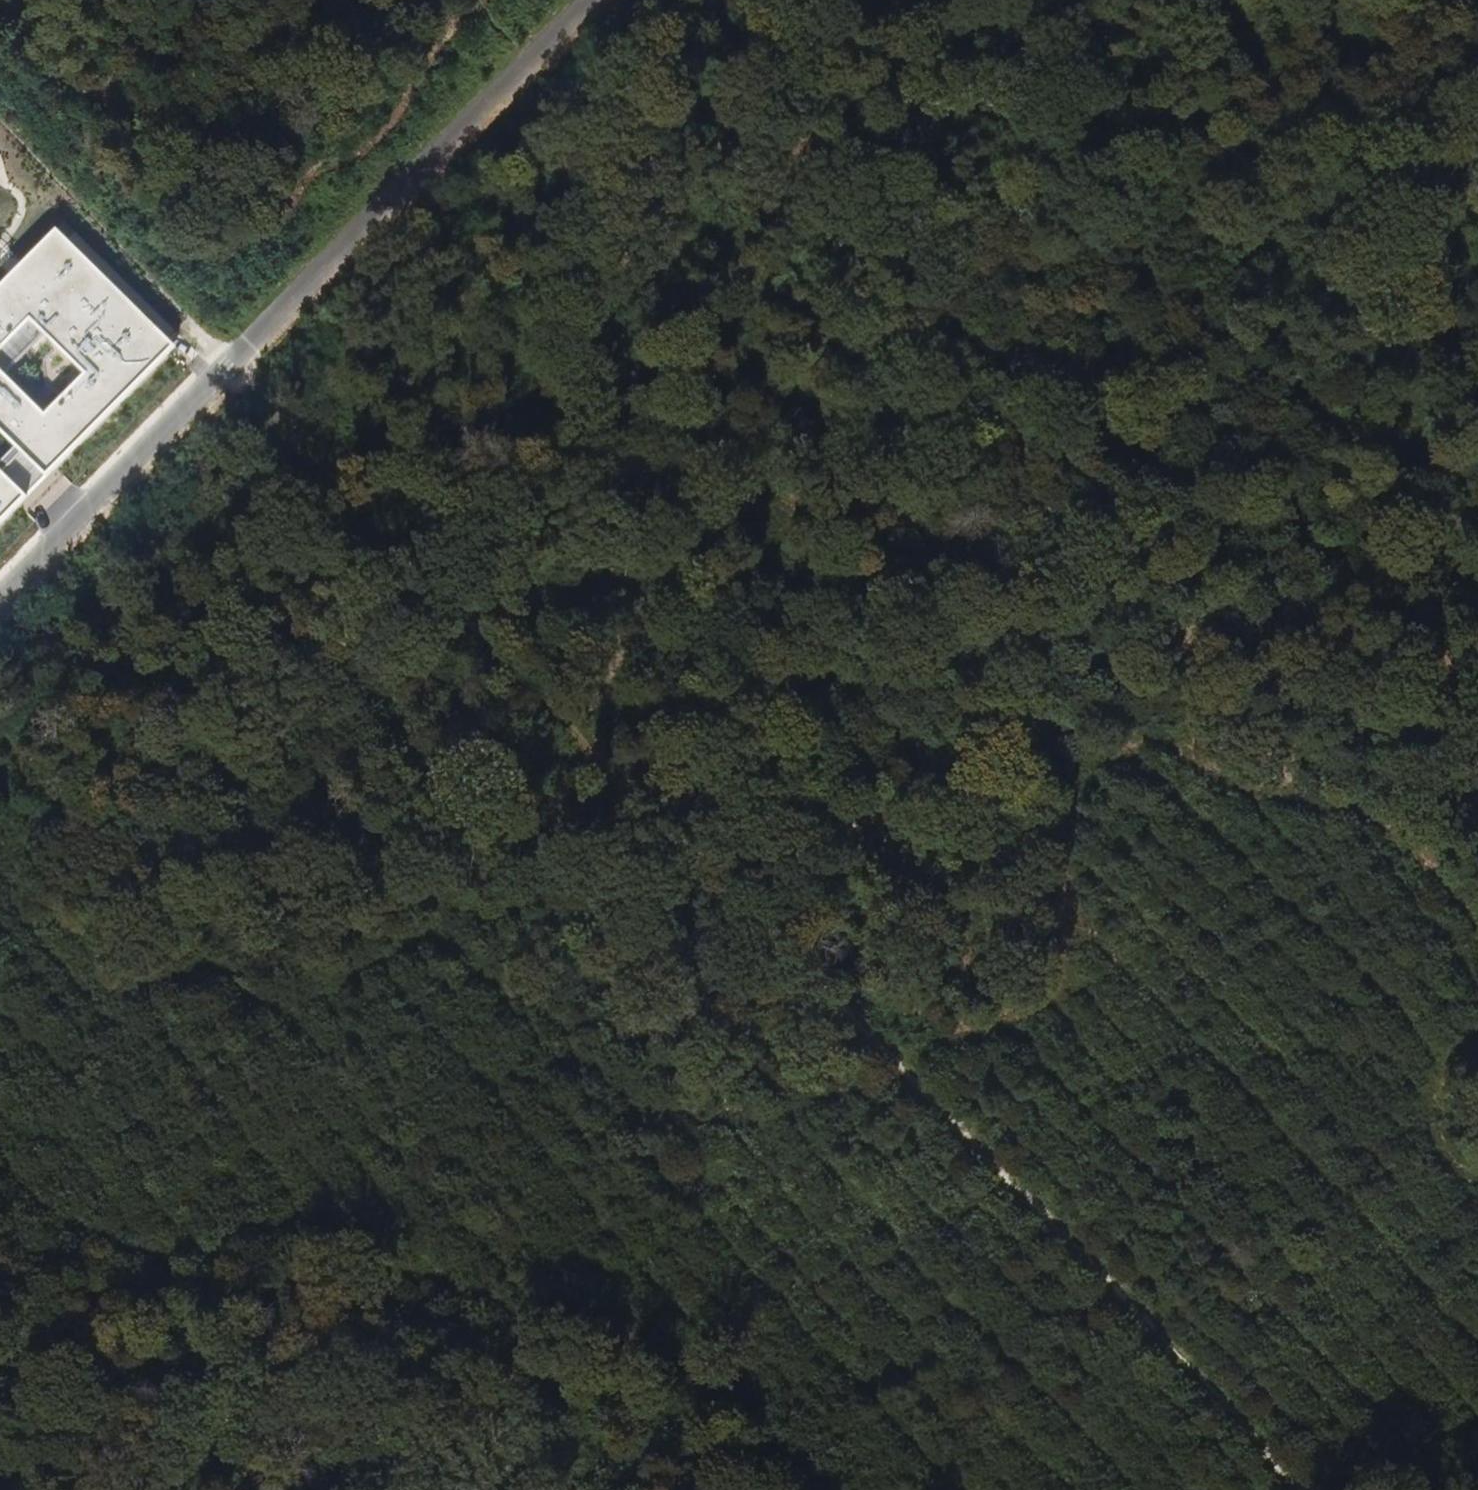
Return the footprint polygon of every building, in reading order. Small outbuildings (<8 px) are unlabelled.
[(0,299),(0,433),(19,452),(0,471),(0,535),(180,354),(62,237),(0,299)]
